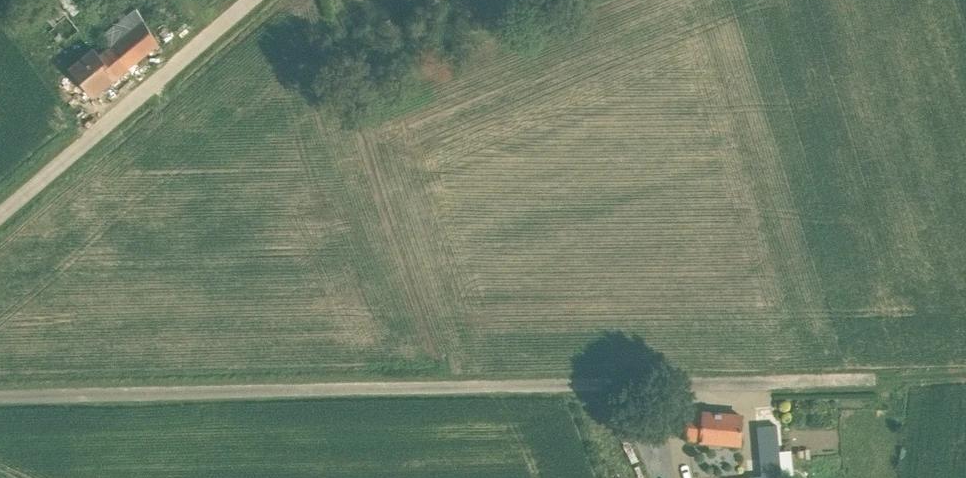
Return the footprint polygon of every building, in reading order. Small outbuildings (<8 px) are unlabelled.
[(158,48),(135,10),(101,37),(109,48),(98,56),(93,49),(68,70),(92,99),(158,48)] [(687,443),(738,448),(741,417),(703,414),(703,412),(690,411),(687,443)] [(786,476),(781,476),(778,452),(772,452),(769,427),(755,429),(760,477),(748,477),(786,477),(786,476)]
